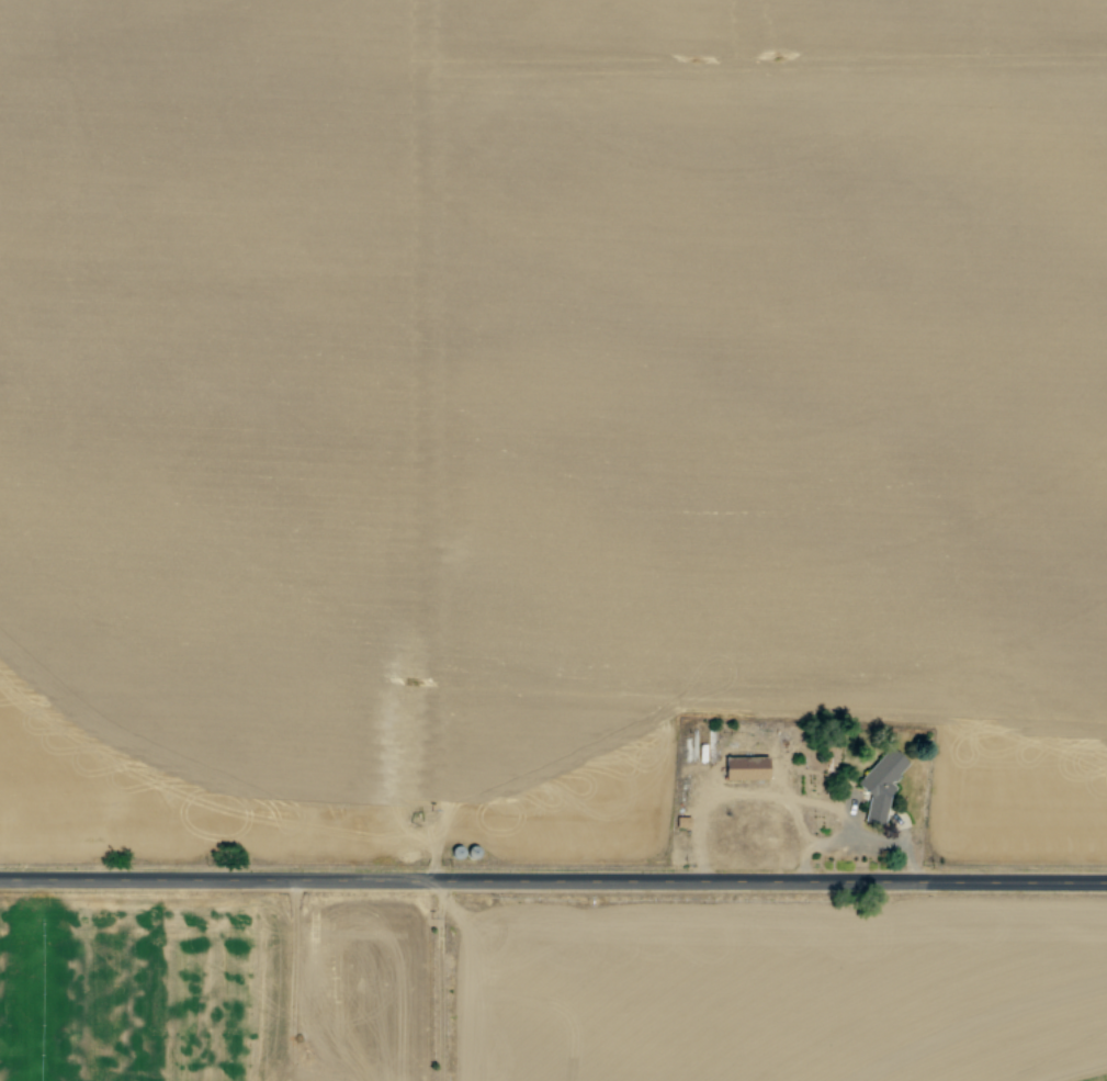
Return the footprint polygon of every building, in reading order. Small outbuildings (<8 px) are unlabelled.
[(862,813),(872,822),(900,792),(890,783),(908,763),(889,746),(856,784),(874,799),(862,813)] [(724,756),(724,779),(767,780),(767,757),(724,756)]
